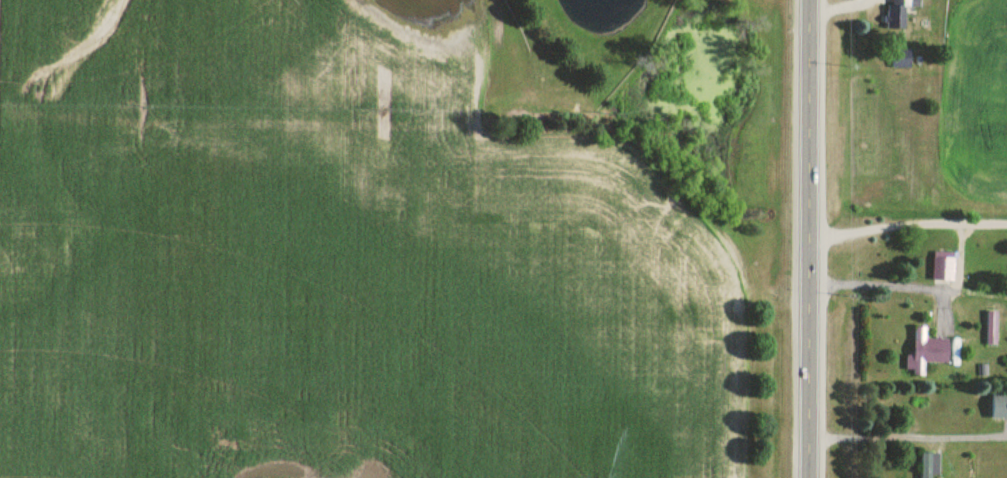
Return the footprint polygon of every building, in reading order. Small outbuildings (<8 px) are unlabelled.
[(907,31),(907,8),(921,8),(921,0),(890,0),(889,30),(907,31)] [(895,51),(895,69),(911,69),(911,51),(895,51)] [(955,253),(934,253),(934,281),(955,281),(955,253)] [(988,345),(996,345),(997,312),(989,312),(988,345)] [(949,342),(926,341),(926,329),(915,328),(915,358),(911,358),(911,376),(924,376),(925,363),(948,363),(949,342)] [(992,395),(992,419),(1006,419),(1006,395),(992,395)] [(941,454),(922,454),(922,477),(941,477),(941,454)]
